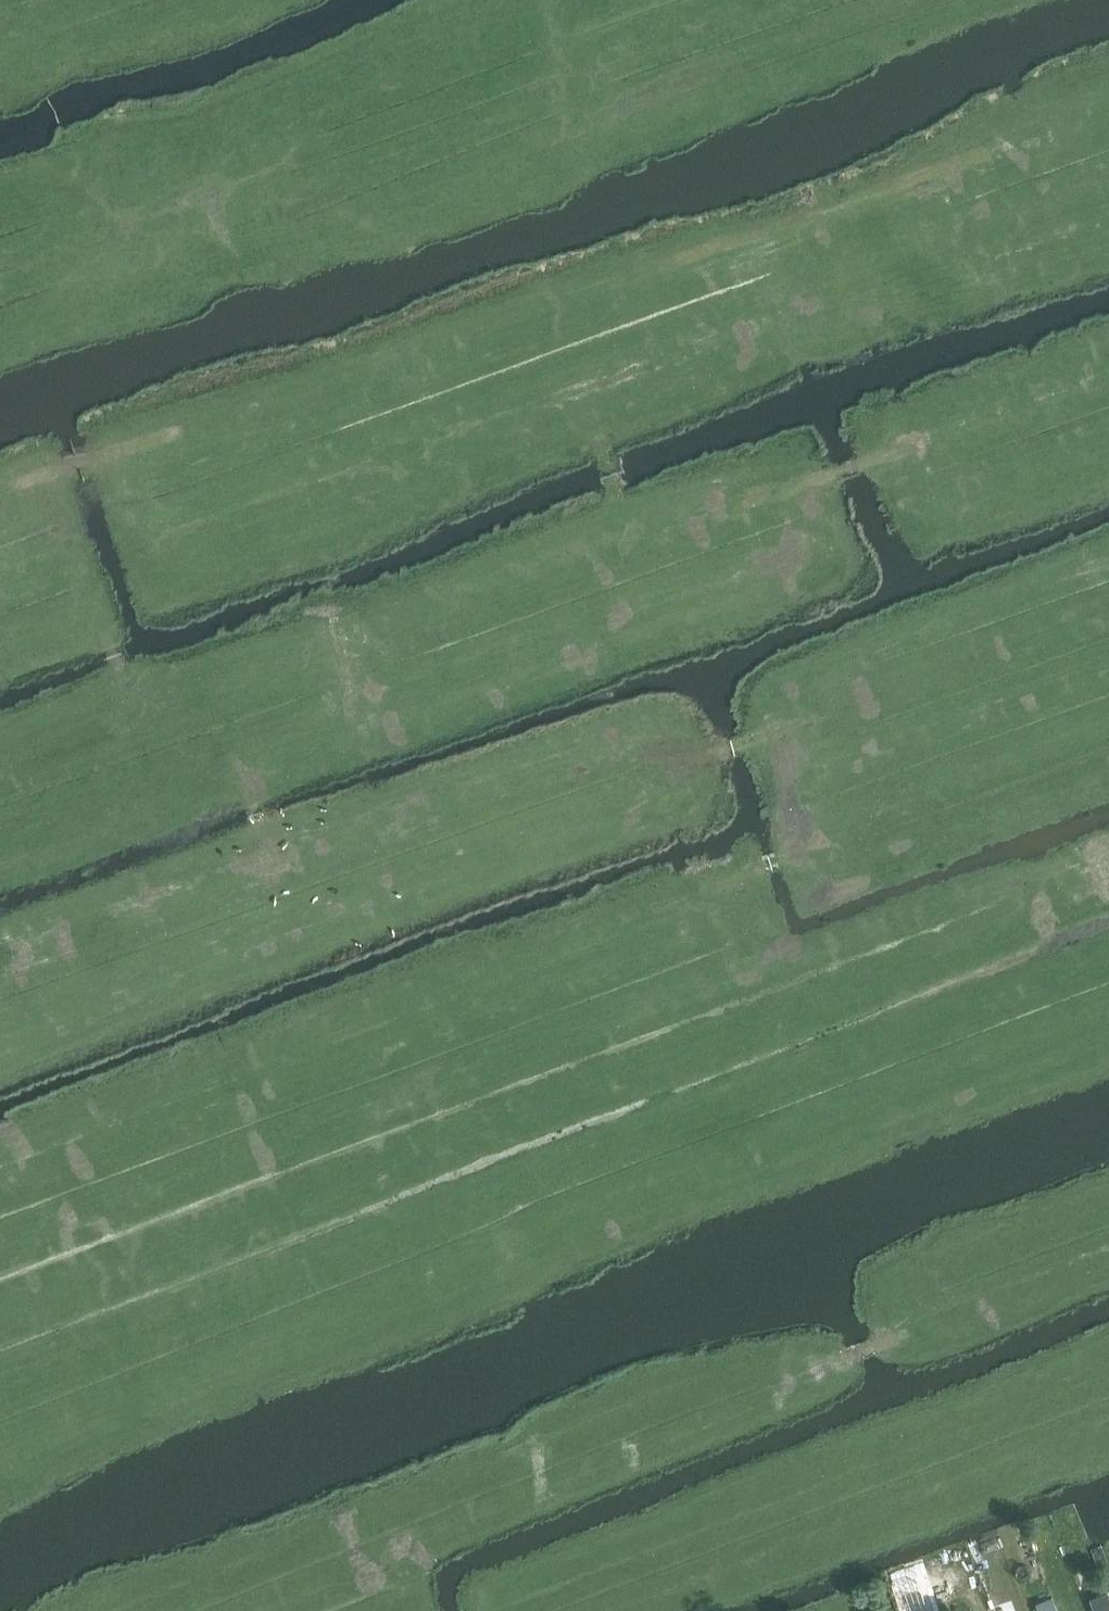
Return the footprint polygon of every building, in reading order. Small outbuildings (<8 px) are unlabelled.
[(1037,1603),(1040,1610),(1057,1610),(1052,1597),(1037,1603)]
